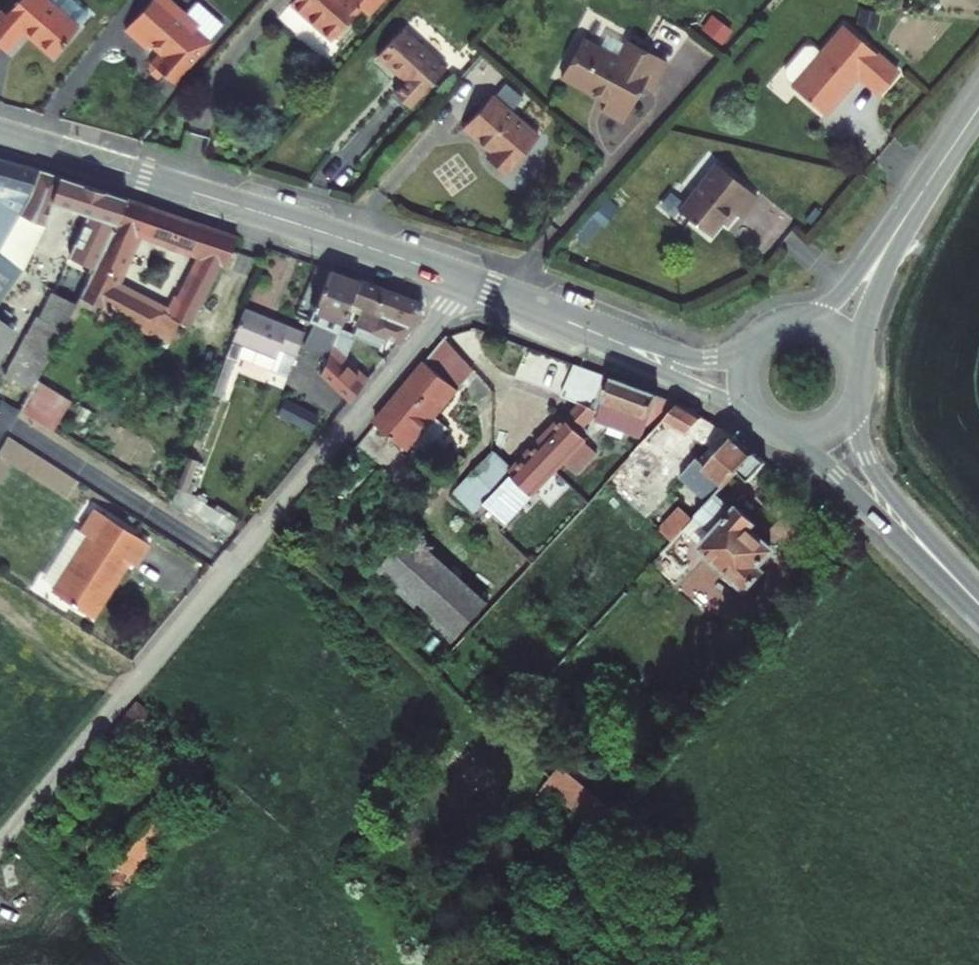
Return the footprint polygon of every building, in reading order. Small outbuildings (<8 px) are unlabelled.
[(56,0),(16,0),(10,8),(3,6),(0,10),(0,39),(7,45),(25,24),(54,48),(79,19),(56,0)] [(172,0),(146,0),(122,28),(142,46),(147,41),(157,50),(148,60),(150,68),(158,76),(163,71),(171,78),(222,21),(197,0),(195,0),(185,11),(172,0)] [(342,30),(369,0),(374,5),(379,0),(308,0),(342,30)] [(792,68),(826,98),(858,62),(880,81),(901,57),(846,7),(821,35),(813,29),(806,29),(787,51),(787,58),(795,64),(792,68)] [(709,17),(701,30),(720,43),(729,30),(709,17)] [(407,22),(383,49),(411,73),(399,86),(416,102),(451,62),(407,22)] [(637,82),(648,87),(662,62),(626,42),(616,59),(579,39),(559,74),(600,96),(594,106),(617,118),(637,82)] [(536,126),(494,89),(465,123),(492,146),(487,152),(502,166),(536,126)] [(744,216),(761,196),(722,162),(680,209),(711,236),(735,208),(744,216)] [(21,219),(29,201),(37,176),(0,167),(0,248),(21,219)] [(29,201),(21,219),(0,248),(0,301),(34,257),(52,214),(63,183),(37,176),(29,201)] [(63,183),(52,214),(87,227),(61,283),(81,294),(126,205),(63,183)] [(154,341),(165,316),(113,290),(138,237),(196,257),(174,320),(176,322),(190,328),(219,263),(227,267),(235,245),(126,205),(84,305),(154,341)] [(356,287),(322,275),(300,303),(328,323),(339,308),(356,287)] [(81,294),(61,283),(0,402),(21,413),(81,294)] [(339,308),(370,322),(381,296),(356,287),(339,308)] [(428,312),(381,296),(370,322),(365,336),(395,351),(428,312)] [(225,364),(245,317),(241,315),(220,362),(225,364)] [(165,316),(154,341),(165,347),(176,322),(174,320),(165,316)] [(283,333),(245,317),(225,364),(229,366),(235,351),(242,354),(237,365),(265,377),(283,333)] [(11,338),(0,330),(0,354),(11,338)] [(361,394),(308,350),(293,370),(344,414),(361,394)] [(607,381),(551,361),(541,387),(576,400),(508,465),(497,454),(475,474),(477,476),(498,498),(490,506),(502,519),(588,438),(579,428),(593,416),(607,381)] [(423,365),(372,426),(403,452),(454,391),(423,365)] [(668,392),(612,376),(600,420),(649,434),(655,428),(662,420),(681,398),(668,392)] [(681,398),(662,420),(704,446),(674,479),(706,507),(721,490),(742,468),(756,452),(728,427),(681,398)] [(655,480),(659,476),(680,452),(655,428),(649,434),(634,451),(654,470),(650,475),(655,480)] [(79,481),(12,441),(0,460),(67,501),(79,481)] [(752,477),(767,462),(756,452),(742,468),(752,477)] [(498,498),(477,476),(461,492),(482,513),(498,498)] [(706,507),(653,566),(669,580),(703,543),(730,568),(726,572),(742,586),(745,582),(752,589),(769,570),(764,565),(771,556),(773,540),(765,532),(771,526),(744,501),(739,507),(721,490),(706,507)] [(672,543),(691,518),(676,506),(657,531),(672,543)] [(123,569),(131,575),(147,552),(94,515),(77,538),(71,535),(48,568),(61,577),(48,596),(85,623),(123,569)] [(381,589),(455,654),(495,608),(422,543),(381,589)] [(107,737),(125,751),(150,721),(133,707),(107,737)] [(567,763),(553,779),(605,824),(619,809),(567,763)]
